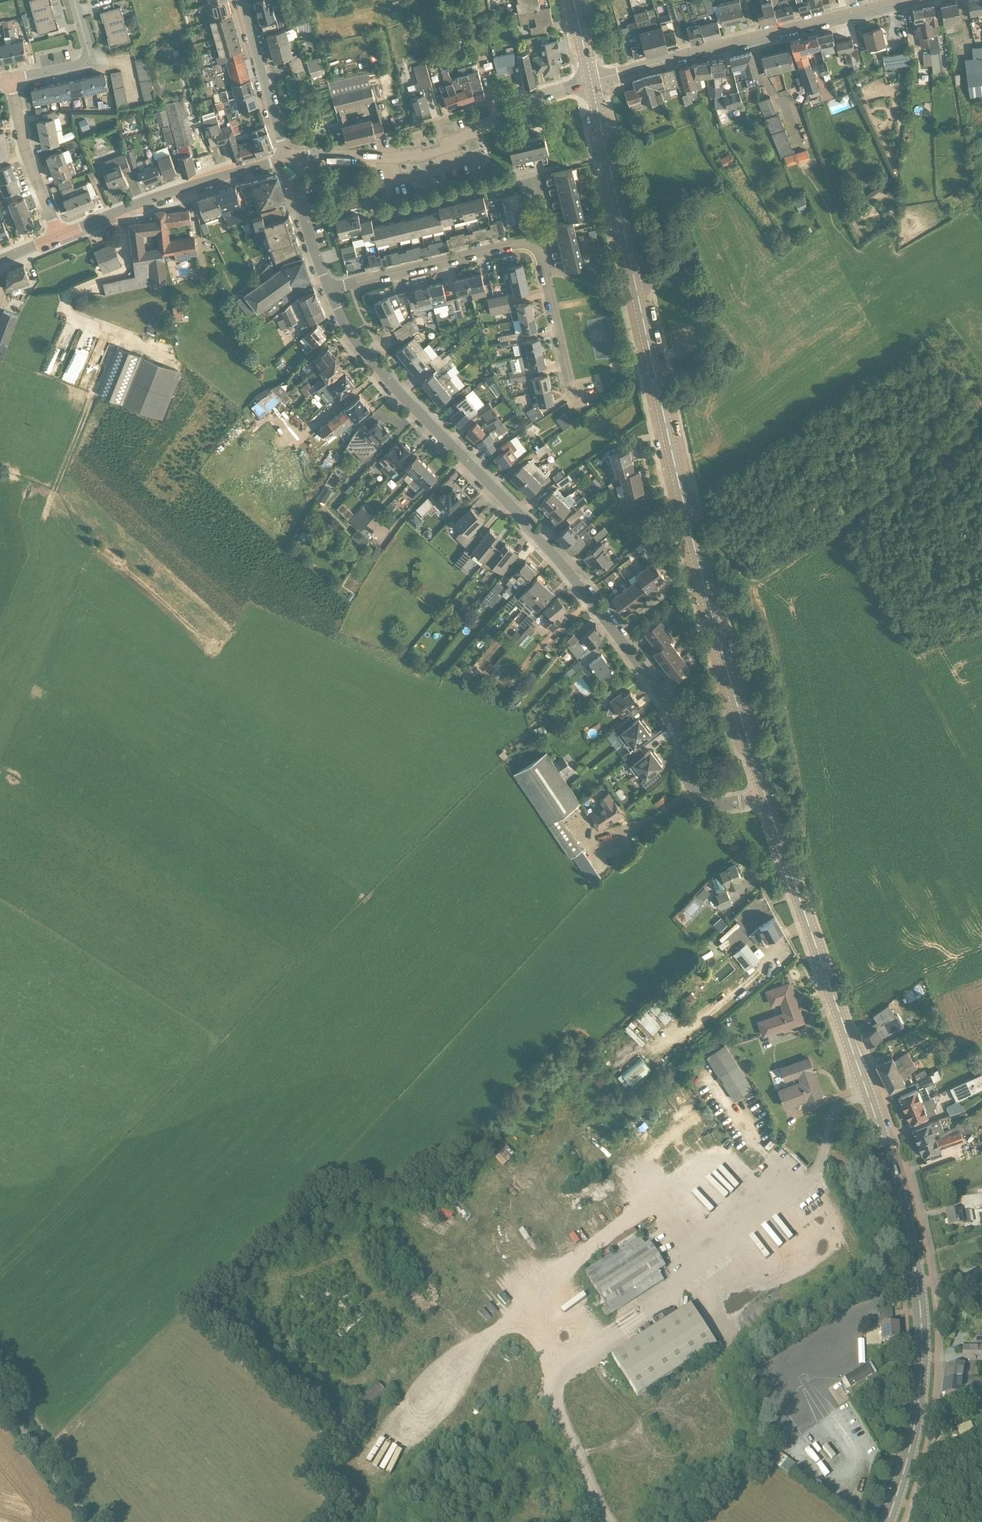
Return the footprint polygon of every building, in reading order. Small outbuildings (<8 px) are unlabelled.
[(52,4),(51,0),(29,0),(34,17),(53,12),(51,4),(52,4)] [(209,3),(205,4),(209,19),(231,13),(228,0),(221,0),(209,3)] [(274,16),(270,0),(254,0),(263,32),(283,26),(280,15),(274,16)] [(540,8),(538,0),(517,0),(517,3),(515,3),(517,11),(511,13),(512,15),(517,13),(540,8)] [(676,14),(671,0),(667,0),(664,1),(669,13),(658,17),(659,20),(668,49),(679,46),(671,21),(677,19),(676,14)] [(704,39),(704,40),(722,35),(711,0),(703,0),(703,1),(697,3),(696,1),(692,2),(704,39)] [(731,24),(730,22),(744,18),(739,0),(736,0),(718,5),(723,26),(731,24)] [(760,2),(766,22),(776,20),(771,0),(760,0),(760,2)] [(777,0),(771,0),(776,20),(794,15),(792,10),(798,8),(796,0),(780,0),(778,1),(777,0)] [(811,10),(808,0),(796,0),(798,8),(799,14),(811,10)] [(811,11),(830,5),(829,0),(808,0),(811,11)] [(981,21),(981,0),(968,0),(970,15),(971,15),(972,19),(978,18),(979,21),(981,21)] [(946,33),(962,30),(960,21),(956,1),(940,5),(946,33)] [(691,24),(686,26),(691,43),(692,43),(704,39),(692,2),(686,4),(688,8),(691,19),(689,19),(691,24)] [(760,24),(766,22),(760,2),(749,6),(753,21),(758,19),(760,24)] [(125,24),(120,6),(100,12),(103,22),(104,21),(106,29),(125,24)] [(504,15),(511,13),(510,6),(503,7),(504,15)] [(540,8),(517,13),(520,24),(527,22),(527,19),(534,17),(536,26),(529,27),(531,33),(546,30),(544,24),(552,22),(549,6),(540,8)] [(934,6),(923,9),(929,47),(930,52),(931,65),(931,66),(932,69),(932,72),(932,74),(934,74),(941,73),(937,49),(939,48),(939,44),(937,35),(938,34),(934,6)] [(646,9),(633,13),(634,17),(636,21),(645,54),(645,55),(646,55),(647,55),(649,54),(668,49),(659,20),(658,17),(657,14),(655,7),(646,9)] [(923,9),(913,10),(915,26),(917,26),(918,29),(916,29),(917,37),(920,37),(922,48),(929,47),(923,9)] [(39,34),(59,29),(56,19),(55,19),(53,12),(34,17),(39,34)] [(682,12),(676,14),(677,19),(680,26),(687,23),(682,12)] [(213,30),(234,24),(232,15),(210,21),(213,30)] [(12,20),(6,21),(8,28),(10,36),(15,35),(13,28),(12,20)] [(628,40),(634,58),(645,55),(636,21),(627,24),(627,27),(619,29),(622,42),(628,40)] [(309,23),(297,26),(298,31),(312,32),(309,23)] [(468,25),(471,33),(477,31),(475,23),(468,25)] [(110,46),(130,41),(125,24),(106,29),(108,37),(107,37),(110,46)] [(215,38),(237,32),(234,24),(213,30),(215,38)] [(870,28),(861,30),(863,40),(865,39),(868,50),(885,45),(880,27),(871,30),(870,28)] [(270,46),(289,40),(286,29),(267,34),(270,46)] [(217,46),(239,40),(237,32),(215,38),(217,46)] [(816,36),(820,47),(821,46),(822,52),(821,53),(823,59),(832,57),(831,51),(834,50),(832,43),(834,43),(832,32),(816,36)] [(816,35),(790,41),(808,93),(809,93),(819,90),(819,89),(815,77),(811,66),(806,51),(820,47),(816,36),(816,35)] [(187,37),(178,40),(181,47),(189,45),(187,37)] [(852,39),(835,43),(839,57),(845,56),(847,65),(852,64),(854,70),(858,69),(857,64),(860,63),(858,47),(853,48),(852,39)] [(169,50),(178,48),(176,40),(167,42),(169,50)] [(227,53),(241,48),(239,40),(217,46),(220,55),(227,53)] [(289,40),(270,46),(274,61),(278,60),(279,62),(282,61),(282,59),(290,57),(292,62),(298,60),(297,54),(293,56),(289,40)] [(422,42),(425,53),(432,51),(429,40),(422,42)] [(544,57),(534,59),(536,71),(543,70),(543,72),(544,72),(544,73),(544,74),(545,74),(549,73),(552,74),(554,72),(559,71),(559,70),(559,69),(556,55),(559,54),(560,54),(559,49),(558,42),(557,42),(557,40),(556,40),(556,41),(543,44),(541,44),(544,57)] [(23,41),(16,42),(11,43),(15,59),(26,57),(23,41)] [(11,43),(0,46),(3,62),(15,59),(11,43)] [(965,68),(966,77),(967,81),(969,97),(978,96),(981,95),(981,46),(975,47),(972,47),(973,58),(974,67),(965,68)] [(513,47),(512,47),(505,49),(506,54),(502,55),(493,57),(497,74),(507,72),(506,66),(516,63),(514,52),(513,47)] [(231,84),(233,83),(250,78),(244,59),(241,48),(227,53),(220,55),(211,57),(209,52),(195,56),(206,95),(213,93),(220,91),(219,87),(231,84)] [(790,49),(777,53),(781,70),(794,67),(790,49)] [(751,51),(740,54),(743,66),(747,77),(745,78),(748,89),(758,86),(757,74),(751,52),(751,51)] [(909,52),(899,53),(901,66),(908,65),(909,52)] [(923,66),(931,65),(930,52),(926,53),(922,54),(923,66)] [(527,53),(516,56),(518,65),(519,65),(524,88),(535,85),(527,53)] [(766,74),(781,70),(777,53),(762,56),(766,74)] [(899,53),(889,55),(892,68),(893,68),(901,66),(899,53)] [(740,54),(729,58),(737,91),(737,92),(745,90),(744,89),(742,79),(744,78),(745,78),(747,77),(743,66),(740,54)] [(889,55),(882,56),(885,69),(892,68),(889,55)] [(145,57),(134,60),(135,65),(146,63),(145,57)] [(312,77),(324,73),(319,57),(307,61),(312,77)] [(713,75),(715,87),(714,98),(716,109),(724,107),(721,98),(721,92),(722,92),(722,86),(721,76),(725,75),(724,58),(710,60),(710,62),(712,75),(713,75)] [(825,61),(817,64),(821,75),(823,75),(828,73),(829,73),(825,61)] [(460,102),(454,88),(446,69),(444,62),(438,64),(441,71),(443,78),(442,78),(444,84),(439,86),(441,92),(443,91),(445,96),(444,96),(447,108),(459,103),(460,102)] [(707,87),(715,87),(713,75),(712,75),(710,62),(696,64),(690,65),(695,89),(702,88),(700,77),(706,76),(707,87)] [(146,63),(135,65),(137,71),(147,68),(146,63)] [(414,113),(428,109),(421,88),(430,85),(423,63),(411,67),(416,82),(413,83),(416,89),(407,92),(414,113)] [(465,69),(473,98),(484,95),(477,70),(476,64),(464,67),(465,69)] [(698,96),(695,89),(690,65),(679,69),(686,94),(682,95),(685,106),(693,103),(692,98),(698,96)] [(635,88),(624,92),(630,111),(647,105),(663,100),(671,98),(670,96),(677,94),(675,88),(678,87),(674,68),(660,72),(647,74),(632,79),(635,88)] [(473,98),(465,69),(462,70),(463,73),(457,75),(460,85),(458,85),(454,88),(460,102),(473,98)] [(149,73),(138,76),(139,81),(150,79),(149,73)] [(374,100),(371,87),(367,73),(328,83),(332,97),(336,114),(340,126),(341,125),(346,144),(385,135),(380,119),(382,119),(375,100),(374,100)] [(92,77),(95,90),(107,87),(104,74),(92,77)] [(293,75),(287,78),(294,92),(300,89),(293,75)] [(83,93),(95,90),(92,77),(80,79),(83,93)] [(235,96),(254,91),(250,78),(233,83),(231,84),(233,89),(227,91),(229,98),(235,96)] [(71,95),(83,93),(80,79),(68,82),(71,95)] [(150,79),(139,81),(141,87),(151,84),(150,79)] [(63,97),(71,95),(68,82),(55,84),(58,98),(63,97)] [(54,99),(58,98),(55,84),(44,87),(47,100),(54,99)] [(151,84),(141,87),(142,92),(153,90),(151,84)] [(34,103),(47,100),(44,87),(31,89),(34,103)] [(153,90),(142,92),(143,98),(154,95),(153,90)] [(227,90),(220,91),(221,97),(222,100),(223,100),(229,98),(228,95),(227,91),(227,90)] [(217,110),(225,107),(223,100),(222,100),(221,97),(220,91),(213,93),(217,110)] [(254,91),(235,96),(238,109),(258,104),(254,91)] [(738,93),(724,97),(728,110),(742,106),(738,93)] [(781,157),(789,153),(780,131),(773,115),(777,113),(770,96),(757,101),(765,119),(771,134),(781,157)] [(850,97),(830,104),(834,114),(854,107),(850,97)] [(229,121),(230,120),(235,118),(239,117),(237,110),(232,111),(229,98),(223,100),(225,107),(229,121)] [(176,147),(185,145),(194,142),(183,99),(165,104),(176,147)] [(36,115),(47,113),(46,107),(35,109),(36,115)] [(159,125),(169,122),(166,109),(155,112),(159,125)] [(55,111),(39,115),(40,121),(38,121),(40,133),(56,130),(54,118),(57,118),(55,111)] [(221,132),(220,127),(215,111),(199,115),(201,122),(203,122),(204,127),(203,127),(206,137),(207,136),(211,146),(220,143),(216,133),(221,132)] [(90,127),(86,118),(78,121),(82,130),(90,127)] [(231,124),(234,134),(239,132),(235,118),(230,120),(231,124)] [(241,157),(234,134),(231,124),(220,127),(221,132),(216,133),(220,143),(226,141),(227,145),(232,160),(241,157)] [(253,142),(257,154),(271,150),(271,151),(273,148),(273,147),(267,132),(267,133),(264,125),(250,132),(253,142)] [(166,143),(173,142),(169,126),(162,128),(166,143)] [(56,130),(40,133),(42,145),(59,142),(56,130)] [(257,154),(253,142),(247,145),(245,141),(244,141),(242,134),(240,135),(239,132),(234,134),(241,157),(241,158),(257,154)] [(547,162),(546,157),(546,153),(548,153),(544,135),(508,144),(512,162),(513,162),(513,165),(518,163),(519,169),(524,167),(522,160),(527,159),(529,166),(534,165),(533,160),(541,158),(543,163),(547,162)] [(68,149),(76,146),(80,145),(77,139),(66,143),(68,149)] [(0,144),(0,157),(9,155),(6,143),(0,144)] [(185,145),(176,147),(179,157),(178,157),(183,176),(195,172),(190,154),(187,155),(185,145)] [(164,176),(176,171),(169,153),(167,147),(152,152),(154,159),(157,158),(164,176)] [(786,167),(809,159),(806,149),(783,157),(786,167)] [(125,154),(130,168),(138,165),(133,150),(125,152),(125,154)] [(51,167),(67,162),(63,151),(47,157),(51,167)] [(729,152),(719,159),(724,167),(734,160),(729,152)] [(130,169),(130,168),(125,154),(124,154),(100,164),(111,193),(128,186),(123,172),(130,169)] [(151,166),(151,165),(148,158),(142,160),(145,169),(138,172),(143,184),(162,177),(157,164),(151,166)] [(67,162),(51,167),(56,180),(76,172),(71,160),(67,162)] [(15,176),(11,165),(0,169),(0,182),(15,176)] [(583,215),(571,168),(552,173),(552,174),(551,174),(552,178),(546,179),(547,184),(554,183),(555,188),(548,189),(549,194),(555,192),(557,201),(552,203),(553,207),(560,206),(561,211),(554,212),(555,217),(561,216),(562,221),(552,223),(550,224),(551,228),(546,229),(547,234),(555,232),(556,237),(548,239),(549,244),(555,242),(557,252),(552,253),(553,258),(560,256),(561,261),(554,262),(555,267),(561,266),(562,270),(583,265),(571,218),(583,215)] [(93,185),(98,182),(93,171),(87,173),(93,185)] [(284,201),(284,202),(286,201),(285,201),(278,177),(275,175),(241,185),(248,205),(247,205),(249,210),(284,201)] [(0,182),(0,184),(4,194),(20,188),(15,176),(0,182)] [(81,209),(73,189),(70,179),(57,184),(60,190),(61,190),(65,199),(64,200),(69,214),(81,209)] [(73,189),(81,209),(94,204),(86,184),(73,189)] [(216,192),(224,215),(230,232),(238,229),(235,221),(246,217),(244,210),(242,207),(235,186),(216,192)] [(853,192),(856,198),(865,194),(863,188),(853,192)] [(205,221),(224,215),(216,192),(198,198),(205,221)] [(504,209),(521,205),(518,193),(501,198),(504,209)] [(802,195),(793,199),(798,212),(808,208),(802,195)] [(471,199),(476,216),(487,214),(483,196),(471,199)] [(14,217),(29,211),(24,198),(9,204),(14,217)] [(9,204),(7,199),(0,201),(0,207),(9,204)] [(465,219),(476,216),(471,199),(460,201),(465,219)] [(283,202),(284,202),(284,201),(249,210),(252,215),(253,215),(256,223),(271,260),(298,247),(299,247),(300,247),(289,212),(286,213),(283,202)] [(453,222),(465,219),(460,201),(449,204),(453,222)] [(442,225),(453,222),(449,204),(438,207),(439,211),(442,225)] [(521,205),(504,209),(506,220),(524,216),(521,205)] [(159,253),(163,252),(169,244),(172,243),(176,261),(197,255),(194,236),(170,240),(168,226),(181,224),(191,222),(189,210),(165,214),(165,211),(156,211),(157,221),(158,233),(159,248),(159,253)] [(29,211),(14,217),(19,230),(34,224),(29,211)] [(443,228),(442,225),(439,211),(427,213),(431,231),(443,228)] [(420,234),(431,231),(427,213),(416,216),(420,234)] [(359,222),(360,222),(358,214),(346,217),(350,234),(352,240),(353,240),(354,245),(364,243),(363,238),(361,231),(362,231),(359,222)] [(409,237),(420,234),(416,216),(405,219),(409,237)] [(1,217),(0,217),(0,241),(8,238),(1,217)] [(339,237),(350,234),(346,217),(335,220),(339,237)] [(372,227),(373,226),(371,219),(360,222),(359,222),(362,231),(361,231),(363,238),(364,243),(365,242),(364,239),(374,237),(375,237),(372,227)] [(398,239),(409,237),(405,219),(394,221),(398,239)] [(103,284),(106,296),(168,284),(163,252),(159,253),(159,248),(145,250),(144,235),(158,233),(157,221),(130,225),(137,275),(103,284)] [(387,242),(398,239),(394,221),(383,224),(387,242)] [(495,222),(499,235),(505,234),(502,221),(495,222)] [(493,237),(499,235),(495,222),(490,224),(491,228),(493,237)] [(210,234),(206,223),(200,224),(204,236),(206,236),(207,240),(212,239),(211,233),(210,234)] [(258,245),(263,242),(255,223),(250,225),(258,245)] [(376,245),(387,242),(383,224),(373,227),(373,226),(372,227),(375,237),(374,237),(376,245)] [(599,238),(596,225),(584,227),(586,240),(599,238)] [(493,237),(491,228),(487,229),(486,227),(479,228),(482,239),(493,237)] [(470,242),(482,239),(479,228),(472,230),(472,232),(468,233),(470,242)] [(470,242),(468,233),(464,234),(464,232),(456,234),(459,245),(470,242)] [(448,248),(459,245),(456,234),(445,236),(447,241),(448,248)] [(448,248),(447,241),(443,242),(442,240),(434,242),(437,253),(449,250),(448,248)] [(426,256),(437,253),(434,242),(428,244),(429,246),(424,247),(426,256)] [(113,243),(94,251),(99,262),(117,254),(113,243)] [(343,260),(356,257),(353,245),(340,248),(343,260)] [(426,256),(424,247),(420,248),(420,246),(412,248),(414,258),(426,256)] [(306,277),(308,276),(304,266),(298,247),(271,260),(254,280),(232,296),(249,317),(257,311),(258,313),(266,307),(271,313),(286,302),(308,284),(306,277)] [(403,261),(414,258),(412,248),(406,249),(406,251),(401,253),(403,261)] [(403,261),(401,253),(398,253),(398,251),(390,253),(393,264),(403,261)] [(381,267),(393,264),(390,253),(383,254),(384,257),(379,258),(381,264),(381,267)] [(381,264),(379,258),(379,255),(375,256),(374,254),(367,256),(370,267),(381,264)] [(504,282),(526,277),(522,264),(501,268),(504,282)] [(20,290),(18,285),(30,281),(24,265),(8,271),(6,290),(7,289),(8,294),(20,290)] [(487,272),(489,281),(490,283),(490,285),(496,284),(493,271),(487,272)] [(484,288),(484,285),(483,282),(481,273),(467,277),(470,292),(484,288)] [(463,293),(470,292),(467,277),(453,280),(456,295),(463,293)] [(495,304),(508,301),(507,296),(508,295),(529,291),(526,277),(504,282),(507,294),(493,297),(493,298),(494,298),(495,304)] [(450,319),(456,317),(455,313),(455,311),(452,299),(446,300),(446,298),(442,282),(428,286),(432,301),(433,305),(434,308),(447,304),(450,319)] [(419,309),(433,305),(432,301),(428,286),(414,289),(415,292),(407,294),(409,302),(410,309),(418,307),(419,309)] [(293,318),(321,306),(314,290),(313,287),(305,291),(306,294),(299,297),(281,312),(284,319),(277,322),(281,330),(296,323),(293,318)] [(409,302),(407,294),(406,291),(396,294),(395,293),(374,303),(380,315),(393,309),(399,307),(401,306),(403,304),(409,302)] [(452,299),(455,311),(461,310),(458,297),(452,299)] [(496,310),(495,304),(494,298),(493,298),(493,297),(487,298),(489,311),(496,310)] [(508,301),(495,304),(496,310),(489,311),(490,315),(510,311),(509,306),(508,301)] [(530,302),(515,305),(518,318),(534,315),(530,302)] [(183,320),(181,306),(173,307),(175,321),(183,320)] [(311,329),(313,327),(311,324),(319,320),(318,318),(325,315),(321,306),(293,318),(296,323),(297,322),(296,320),(303,317),(307,326),(301,328),(304,335),(311,329)] [(386,329),(399,322),(405,320),(399,307),(393,309),(380,315),(386,329)] [(7,344),(8,345),(8,344),(18,316),(3,310),(0,317),(0,342),(7,344)] [(534,315),(518,318),(518,319),(521,331),(522,331),(522,332),(537,329),(534,315)] [(406,330),(415,324),(413,319),(403,325),(406,330)] [(409,335),(418,330),(415,324),(406,330),(409,335)] [(311,329),(304,335),(304,336),(309,342),(302,348),(307,353),(326,336),(317,325),(313,328),(313,327),(311,329)] [(499,341),(520,337),(519,332),(498,336),(499,341)] [(405,362),(423,348),(414,337),(396,351),(405,362)] [(520,356),(542,352),(539,338),(524,341),(524,342),(521,343),(520,337),(499,341),(500,342),(493,344),(494,346),(496,345),(497,347),(498,347),(498,348),(501,347),(518,344),(520,356)] [(117,346),(99,395),(123,404),(143,356),(117,346)] [(309,376),(336,356),(328,346),(313,357),(310,361),(312,363),(309,366),(307,362),(302,366),(304,369),(309,376)] [(432,366),(447,355),(444,351),(438,355),(437,354),(432,359),(423,348),(405,362),(413,373),(428,362),(432,366)] [(510,377),(528,373),(527,368),(529,368),(530,369),(545,365),(542,352),(520,356),(517,357),(520,370),(508,372),(510,377)] [(448,354),(447,355),(432,366),(436,371),(451,359),(448,354)] [(143,356),(123,404),(163,420),(182,371),(143,356)] [(285,364),(280,359),(274,364),(279,369),(285,364)] [(310,395),(343,370),(335,360),(320,372),(323,376),(311,385),(308,381),(300,388),(307,397),(310,395)] [(430,394),(451,376),(447,371),(438,378),(433,373),(421,382),(430,394)] [(530,392),(531,392),(550,388),(547,374),(532,378),(532,379),(531,379),(529,380),(528,373),(510,377),(511,384),(527,380),(530,392)] [(350,379),(346,374),(327,388),(336,400),(354,385),(354,384),(355,383),(351,378),(350,379)] [(451,376),(430,394),(438,405),(458,389),(450,378),(451,377),(451,376)] [(491,376),(485,381),(490,387),(496,382),(491,376)] [(605,390),(602,380),(596,382),(599,392),(605,390)] [(278,382),(272,389),(275,392),(282,399),(287,393),(288,392),(278,382)] [(465,388),(452,398),(456,403),(465,395),(472,389),(469,385),(465,389),(465,388)] [(550,388),(531,392),(534,406),(525,412),(532,422),(543,415),(536,405),(553,402),(550,388)] [(287,393),(282,399),(286,403),(292,398),(287,393)] [(456,403),(454,404),(458,409),(450,416),(458,425),(469,416),(475,412),(478,417),(482,415),(493,408),(489,402),(477,409),(471,401),(465,395),(456,403)] [(314,451),(369,408),(360,396),(319,428),(319,429),(306,440),(314,451)] [(482,415),(486,421),(497,414),(493,408),(482,415)] [(294,417),(304,426),(308,421),(298,412),(294,417)] [(565,413),(556,419),(563,429),(572,423),(565,413)] [(474,441),(503,422),(499,417),(487,425),(485,423),(481,426),(477,421),(466,432),(474,441)] [(527,428),(533,424),(529,418),(522,422),(527,428)] [(383,426),(378,421),(369,430),(363,424),(358,429),(353,435),(346,448),(351,453),(354,451),(364,462),(370,456),(388,438),(385,434),(390,430),(384,424),(383,426)] [(503,422),(474,441),(478,444),(480,447),(483,445),(487,452),(496,446),(491,440),(507,429),(503,422)] [(387,479),(396,470),(393,466),(408,451),(407,450),(410,448),(409,448),(410,447),(406,443),(404,444),(400,439),(378,461),(383,465),(381,468),(388,475),(386,478),(387,479)] [(501,467),(517,457),(513,451),(516,449),(510,439),(495,449),(498,454),(494,456),(501,467)] [(538,456),(548,449),(544,443),(534,450),(538,456)] [(612,466),(632,461),(629,449),(610,453),(612,466)] [(408,483),(426,466),(417,456),(400,473),(396,470),(387,479),(388,480),(391,476),(398,483),(403,478),(408,483)] [(537,468),(538,467),(532,462),(535,460),(533,458),(531,461),(530,460),(528,460),(525,463),(524,463),(523,464),(510,477),(519,486),(537,468)] [(619,477),(639,472),(638,470),(634,471),(632,461),(612,466),(614,476),(619,475),(619,477)] [(426,466),(408,483),(415,490),(411,493),(415,497),(436,476),(426,466)] [(537,468),(519,486),(528,495),(541,482),(550,473),(548,471),(545,475),(538,467),(537,468)] [(556,482),(566,475),(562,469),(552,476),(556,482)] [(619,489),(642,484),(639,472),(619,477),(621,485),(616,486),(617,490),(619,489)] [(566,475),(556,482),(560,488),(571,480),(567,474),(566,475)] [(598,492),(604,487),(601,484),(595,489),(598,492)] [(619,489),(617,490),(618,497),(624,495),(625,501),(641,498),(640,493),(644,492),(642,484),(619,489)] [(345,491),(349,494),(354,489),(350,485),(345,491)] [(457,493),(456,492),(452,488),(447,493),(445,491),(434,503),(434,502),(432,504),(438,510),(443,506),(449,511),(462,497),(460,496),(460,494),(459,493),(457,493)] [(561,499),(564,497),(556,489),(554,492),(552,490),(538,504),(547,513),(561,499)] [(321,493),(317,499),(324,504),(328,497),(321,493)] [(576,510),(580,508),(587,501),(582,495),(575,501),(569,493),(564,497),(561,499),(547,513),(555,522),(569,507),(572,505),(576,510)] [(356,513),(367,523),(373,517),(369,513),(370,512),(363,506),(362,507),(362,506),(356,513)] [(467,547),(475,537),(471,533),(476,528),(475,527),(481,520),(477,517),(479,515),(471,508),(473,506),(472,506),(456,522),(463,529),(455,537),(467,547)] [(576,510),(566,519),(568,522),(570,524),(584,512),(583,511),(580,508),(576,510)] [(347,513),(344,516),(349,520),(354,515),(351,512),(349,515),(347,513)] [(360,530),(367,523),(356,513),(354,515),(349,520),(360,530)] [(637,521),(632,514),(624,520),(630,527),(635,524),(640,530),(643,528),(637,521)] [(562,544),(587,525),(582,519),(577,522),(572,527),(569,524),(554,536),(562,544)] [(587,525),(562,544),(571,553),(585,541),(591,536),(587,531),(593,525),(590,522),(587,525)] [(597,541),(608,533),(604,527),(593,536),(597,541)] [(362,528),(360,530),(368,537),(370,535),(362,528)] [(486,560),(497,546),(493,543),(499,536),(490,529),(473,550),(486,560)] [(598,573),(613,561),(605,550),(607,549),(602,542),(585,555),(592,564),(598,573)] [(497,546),(486,560),(503,573),(519,553),(506,543),(501,549),(497,546)] [(298,550),(291,546),(288,550),(296,554),(298,550)] [(460,570),(471,556),(465,551),(453,565),(460,570)] [(529,564),(525,560),(509,577),(519,587),(535,570),(534,569),(535,568),(531,563),(529,564)] [(643,568),(655,584),(665,578),(653,562),(643,568)] [(647,591),(655,584),(643,568),(635,575),(638,578),(637,578),(649,594),(647,591)] [(528,602),(544,584),(537,577),(520,594),(523,597),(519,600),(514,595),(503,607),(509,612),(516,603),(522,608),(528,602)] [(641,601),(649,594),(637,578),(629,585),(641,601)] [(484,598),(482,599),(487,603),(491,606),(501,594),(498,592),(503,585),(497,580),(484,598)] [(544,584),(528,602),(535,609),(553,592),(544,584)] [(632,607),(641,601),(629,585),(620,591),(632,607)] [(623,614),(632,607),(620,591),(611,598),(623,614)] [(552,631),(558,625),(567,618),(561,611),(566,607),(557,598),(544,609),(548,614),(541,619),(552,631)] [(525,629),(536,617),(530,611),(519,623),(525,629)] [(651,640),(666,628),(656,615),(641,627),(651,640)] [(589,647),(604,635),(595,623),(581,635),(577,630),(567,640),(571,645),(569,648),(577,658),(589,647)] [(520,646),(535,630),(530,626),(515,641),(520,646)] [(666,628),(651,640),(657,648),(668,640),(673,637),(666,628)] [(521,634),(516,630),(512,635),(516,639),(521,634)] [(675,649),(668,640),(657,648),(653,652),(659,660),(675,649)] [(666,669),(681,657),(675,649),(659,660),(666,669)] [(615,673),(612,669),(613,668),(602,653),(601,653),(585,665),(581,660),(565,672),(563,675),(565,678),(568,678),(582,668),(589,678),(597,672),(601,677),(605,674),(608,678),(615,673)] [(681,657),(666,669),(672,678),(683,670),(686,674),(690,672),(687,668),(688,666),(681,657)] [(490,674),(490,673),(499,680),(506,671),(498,664),(495,662),(492,666),(487,672),(490,674)] [(462,672),(454,665),(448,672),(457,679),(462,672)] [(619,665),(614,669),(620,676),(625,673),(619,665)] [(477,668),(474,671),(482,678),(485,675),(477,668)] [(582,677),(574,682),(583,695),(591,689),(582,677)] [(494,693),(502,700),(507,694),(499,687),(494,693)] [(638,701),(629,690),(623,695),(620,692),(610,700),(621,714),(638,701)] [(624,742),(646,725),(642,719),(641,720),(639,718),(631,724),(627,719),(629,717),(613,729),(624,742)] [(625,761),(641,749),(638,751),(635,746),(651,734),(649,732),(651,730),(646,725),(624,742),(629,750),(621,756),(625,761)] [(641,749),(625,761),(629,766),(635,774),(639,771),(658,756),(654,751),(652,752),(650,750),(645,754),(642,756),(639,751),(641,749)] [(508,755),(503,750),(499,754),(504,759),(508,755)] [(546,752),(513,774),(570,859),(573,857),(591,883),(600,877),(584,852),(560,817),(580,802),(546,752)] [(571,768),(562,756),(554,762),(563,774),(571,768)] [(658,756),(639,771),(645,778),(646,780),(655,773),(658,771),(663,766),(661,763),(662,762),(658,757),(658,756)] [(645,778),(641,781),(646,788),(659,778),(655,773),(646,780),(645,778)] [(602,805),(590,813),(600,828),(617,818),(616,816),(622,812),(609,792),(598,799),(602,805)] [(668,798),(664,794),(654,803),(657,807),(668,798)] [(621,800),(625,805),(630,801),(626,796),(621,800)] [(735,865),(734,864),(719,871),(716,873),(712,877),(714,882),(713,882),(714,885),(713,885),(717,892),(718,891),(718,892),(716,893),(719,901),(717,902),(720,910),(733,904),(726,890),(728,889),(728,888),(740,882),(738,879),(741,877),(739,873),(740,871),(741,869),(741,867),(739,865),(737,865),(735,865)] [(700,891),(704,899),(714,894),(710,887),(700,891)] [(685,911),(690,916),(703,903),(697,898),(685,911)] [(727,924),(721,917),(713,924),(719,931),(727,924)] [(761,946),(767,942),(767,940),(782,930),(775,917),(759,927),(749,935),(758,946),(760,945),(761,946)] [(746,970),(760,959),(747,943),(733,954),(746,970)] [(752,974),(735,991),(739,995),(756,978),(752,974)] [(784,1012),(759,1021),(764,1035),(782,1028),(790,1026),(800,1022),(795,1004),(793,1005),(791,999),(795,998),(790,983),(767,991),(772,1005),(781,1001),(784,1012)] [(697,1001),(691,993),(681,1000),(686,1008),(697,1001)] [(656,1009),(650,1004),(635,1020),(653,1037),(675,1012),(663,1001),(656,1009)] [(873,1027),(861,1034),(861,1035),(862,1037),(866,1044),(892,1031),(903,1026),(897,1015),(895,1017),(889,1005),(873,1016),(877,1022),(879,1024),(873,1027)] [(737,1016),(726,1017),(727,1025),(737,1024),(737,1016)] [(753,1088),(738,1064),(725,1044),(706,1057),(718,1077),(719,1076),(734,1100),(753,1088)] [(877,1064),(876,1065),(884,1080),(901,1072),(914,1063),(906,1052),(899,1057),(895,1060),(893,1056),(877,1064)] [(641,1057),(622,1073),(624,1076),(632,1086),(632,1085),(651,1069),(641,1057)] [(799,1081),(777,1089),(783,1108),(793,1104),(792,1101),(805,1096),(806,1099),(817,1095),(810,1073),(813,1071),(809,1058),(780,1068),(785,1081),(797,1077),(799,1081)] [(981,1073),(981,1065),(981,1062),(971,1066),(976,1076),(981,1073)] [(901,1072),(884,1080),(890,1091),(906,1082),(904,1079),(906,1077),(907,1074),(917,1067),(914,1063),(901,1072)] [(918,1081),(927,1075),(924,1070),(915,1075),(918,1081)] [(950,1088),(956,1101),(957,1101),(959,1099),(981,1088),(981,1074),(981,1073),(976,1076),(950,1088)] [(915,1082),(917,1089),(928,1085),(934,1082),(930,1074),(927,1075),(918,1081),(915,1082)] [(917,1089),(899,1097),(906,1112),(923,1105),(922,1103),(923,1103),(922,1101),(930,1098),(925,1086),(917,1089)] [(923,1105),(906,1112),(910,1121),(911,1123),(936,1112),(935,1111),(934,1108),(935,1105),(936,1103),(935,1101),(933,1097),(930,1098),(922,1101),(923,1103),(922,1103),(923,1105)] [(962,1111),(957,1101),(955,1101),(946,1107),(949,1114),(950,1115),(962,1111)] [(939,1118),(912,1129),(918,1142),(936,1135),(939,1134),(944,1131),(939,1118)] [(936,1135),(918,1142),(923,1155),(929,1152),(940,1148),(963,1140),(961,1135),(973,1130),(968,1119),(962,1122),(962,1121),(959,1122),(956,1124),(955,1127),(944,1131),(939,1134),(939,1135),(940,1138),(937,1139),(936,1137),(936,1135)] [(768,1145),(771,1148),(778,1141),(775,1138),(768,1145)] [(852,1162),(844,1166),(847,1171),(855,1167),(852,1162)] [(946,1214),(948,1228),(971,1223),(969,1210),(981,1208),(981,1189),(977,1190),(978,1195),(961,1198),(960,1198),(961,1210),(946,1214)] [(532,1244),(526,1234),(520,1238),(526,1248),(532,1244)] [(645,1245),(639,1236),(585,1271),(604,1303),(600,1306),(607,1317),(611,1314),(612,1315),(664,1281),(659,1272),(666,1268),(649,1242),(645,1245)] [(481,1312),(490,1321),(500,1310),(491,1301),(481,1312)] [(638,1397),(717,1346),(691,1305),(611,1356),(638,1397)] [(891,1308),(878,1309),(878,1326),(881,1326),(882,1341),(899,1340),(899,1337),(900,1337),(900,1332),(899,1332),(899,1324),(892,1324),(891,1308)] [(963,1361),(980,1362),(980,1361),(981,1361),(981,1338),(976,1337),(976,1347),(964,1346),(963,1361)] [(493,1350),(489,1358),(501,1364),(507,1352),(493,1344),(491,1349),(493,1350)] [(981,1362),(980,1362),(963,1361),(963,1366),(945,1369),(945,1375),(944,1384),(953,1383),(953,1381),(975,1378),(979,1378),(981,1362)] [(851,1388),(873,1374),(867,1364),(844,1378),(851,1388)] [(493,1370),(490,1373),(498,1380),(501,1377),(493,1370)] [(944,1384),(942,1396),(947,1396),(966,1394),(967,1394),(967,1395),(968,1397),(971,1399),(978,1398),(980,1396),(981,1392),(974,1393),(975,1378),(953,1381),(953,1383),(944,1384)] [(457,1403),(475,1383),(471,1380),(453,1399),(457,1403)] [(365,1413),(387,1393),(376,1382),(355,1402),(365,1413)] [(782,1462),(787,1455),(783,1452),(778,1460),(782,1462)]
